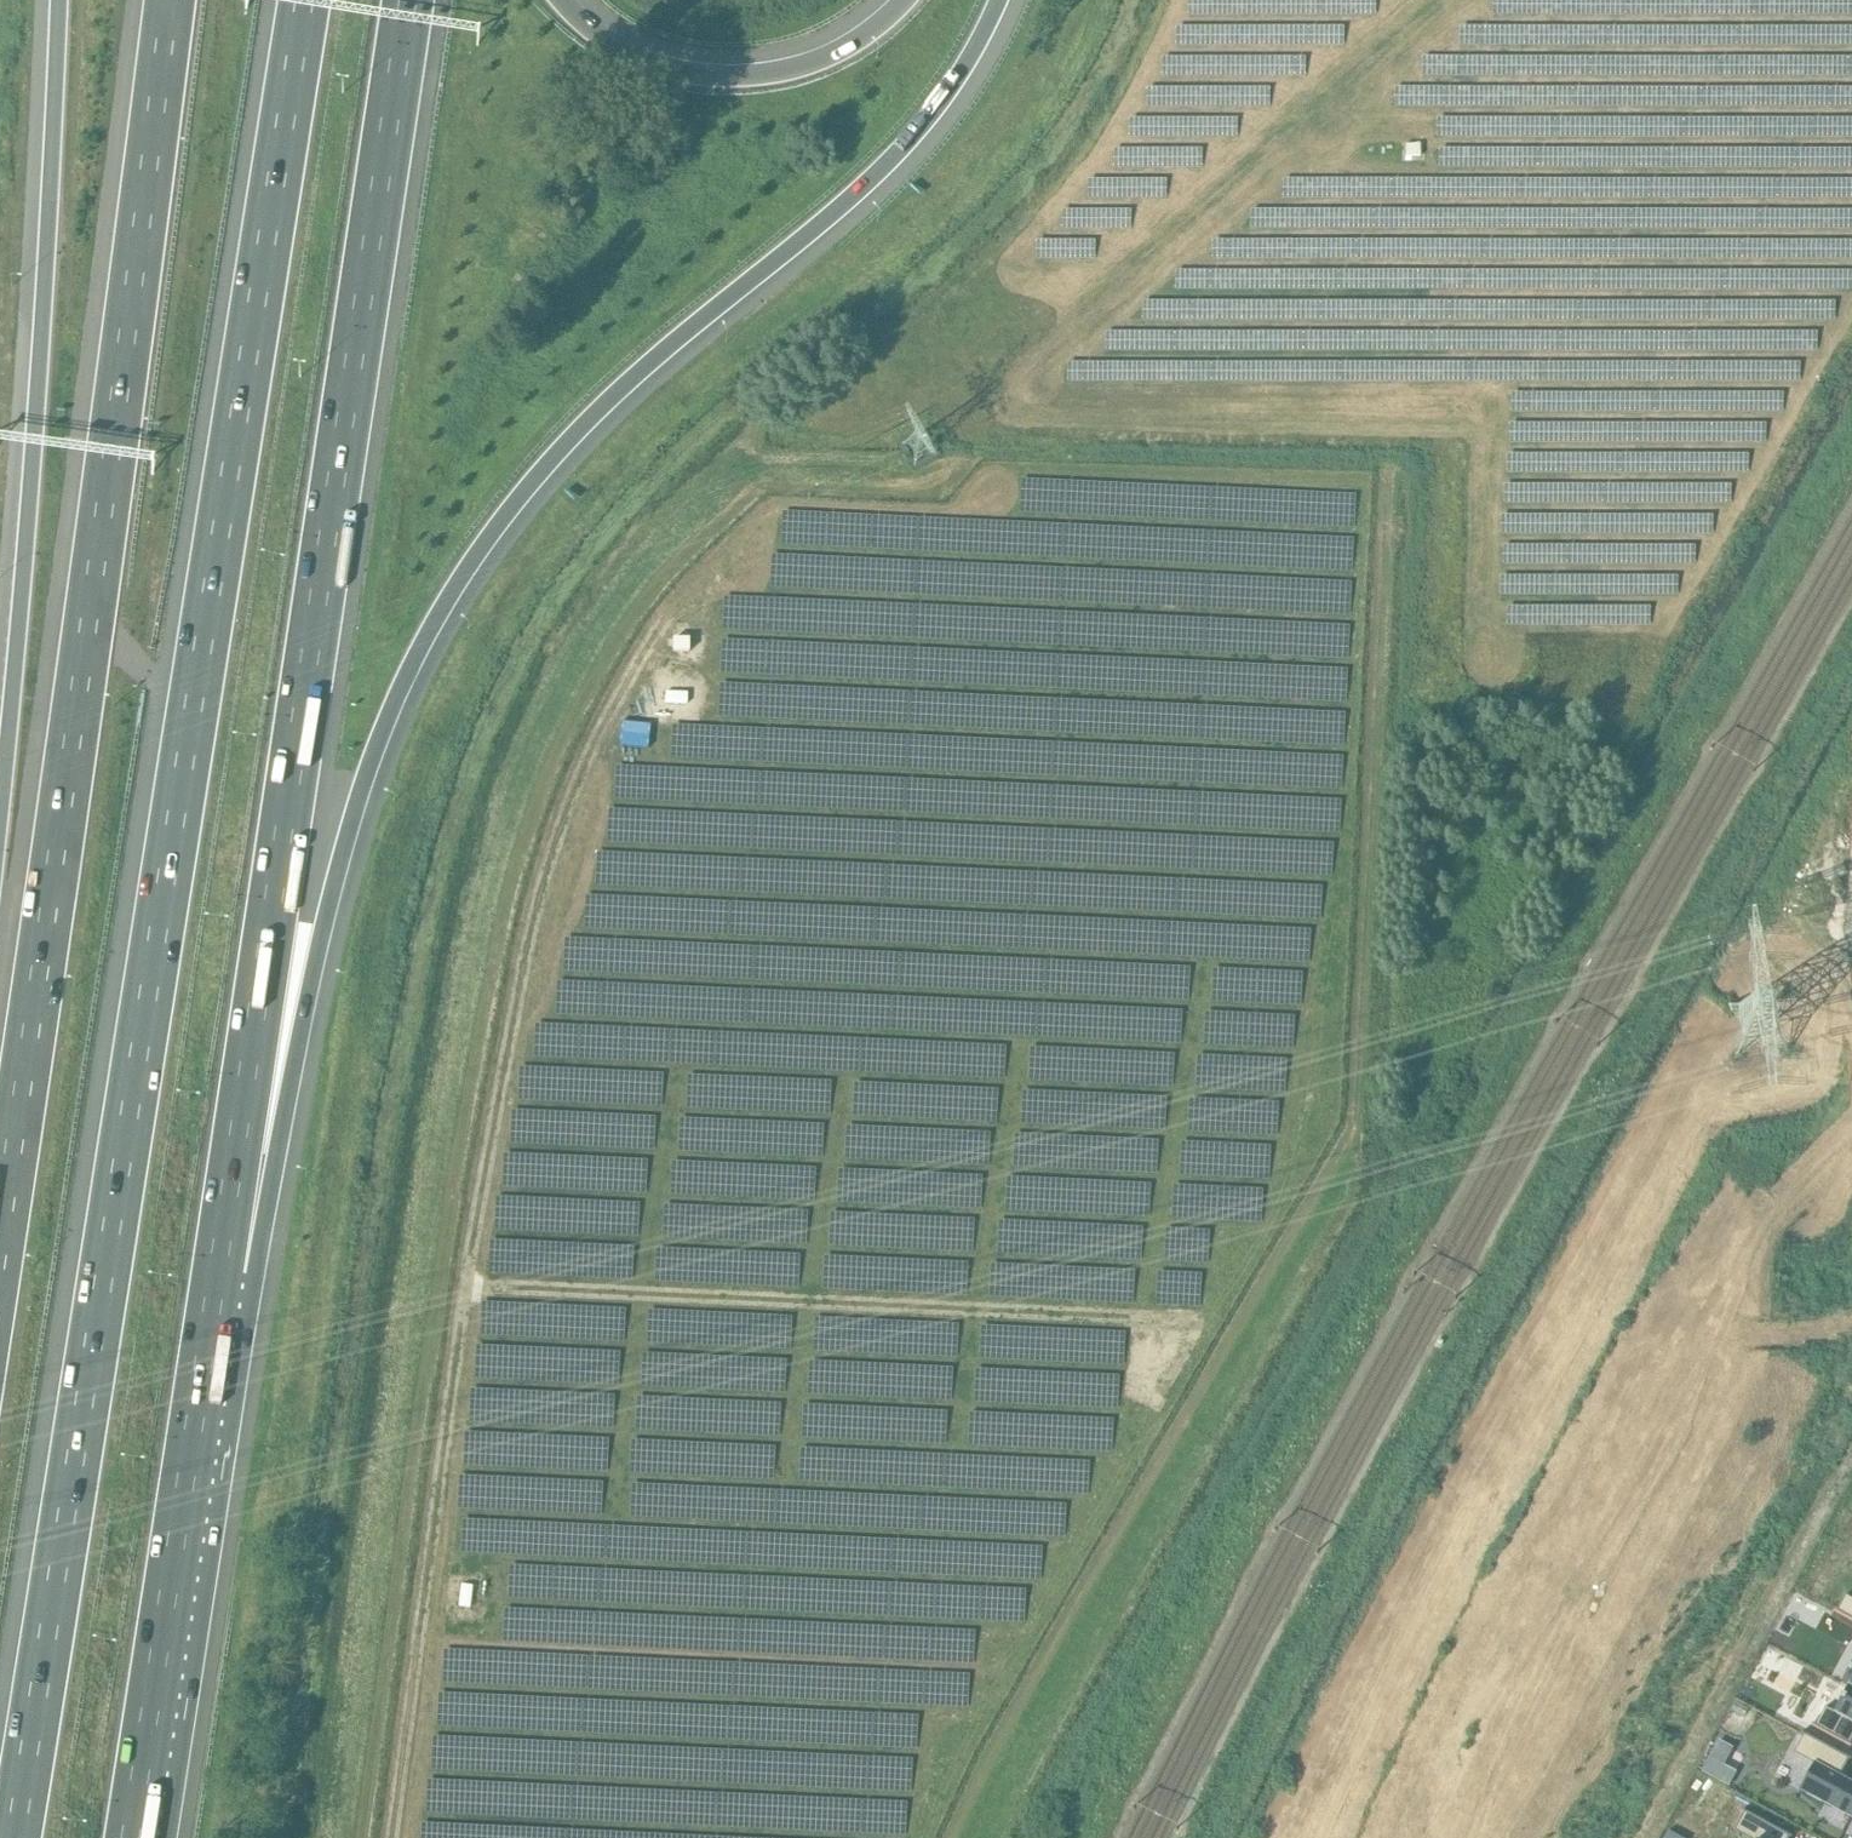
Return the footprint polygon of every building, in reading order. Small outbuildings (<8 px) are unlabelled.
[(1836,1611),(1851,1619),(1851,1598),(1845,1594),(1836,1611)] [(1842,1682),(1851,1688),(1851,1663),(1842,1682)] [(1847,1688),(1834,1711),(1825,1706),(1814,1726),(1849,1745),(1851,1740),(1851,1688),(1842,1682),(1840,1684),(1847,1688)] [(1793,1752),(1813,1763),(1799,1790),(1851,1818),(1851,1784),(1839,1777),(1850,1758),(1803,1733),(1793,1752)] [(1731,1748),(1719,1741),(1710,1758),(1722,1765),(1731,1748)] [(1710,1758),(1703,1771),(1728,1785),(1735,1772),(1722,1765),(1710,1758)] [(1734,1830),(1749,1837),(1789,1837),(1790,1835),(1744,1811),(1734,1830)]
